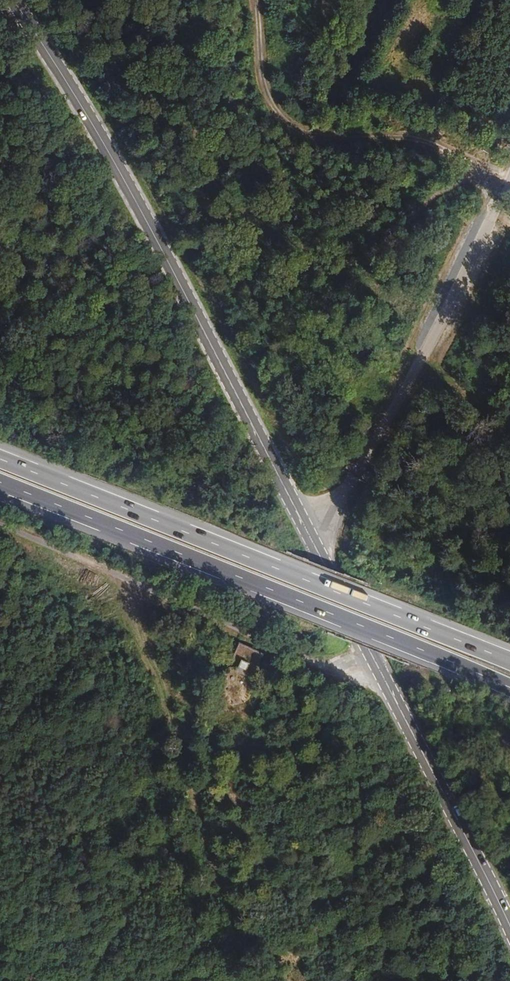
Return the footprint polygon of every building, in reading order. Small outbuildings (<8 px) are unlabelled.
[(265,654),(240,643),(230,668),(254,679),(265,654)]
